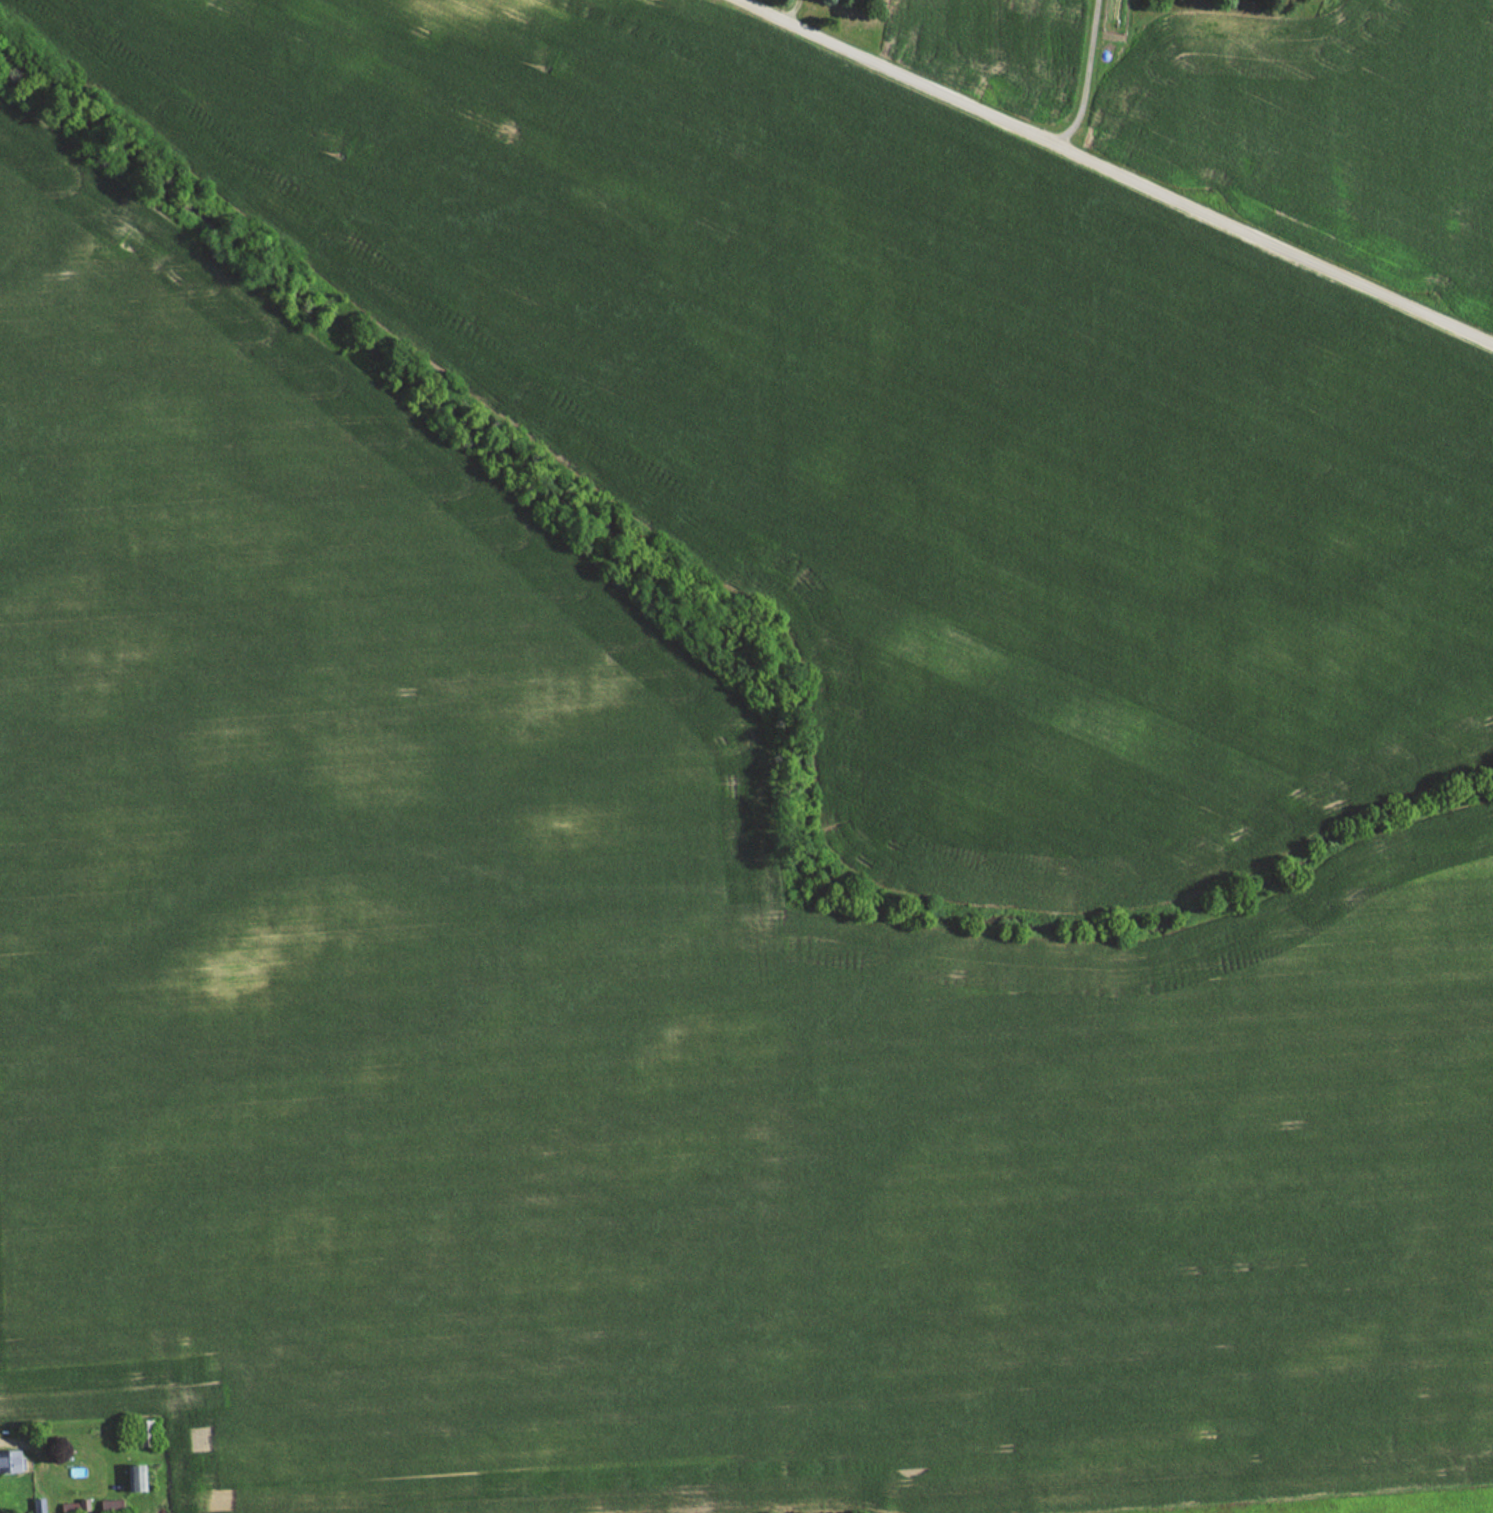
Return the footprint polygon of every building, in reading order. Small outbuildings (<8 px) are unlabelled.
[(0,1452),(0,1473),(17,1472),(16,1451),(0,1452)] [(123,1466),(124,1492),(140,1492),(138,1465),(123,1466)] [(39,1498),(27,1499),(27,1512),(39,1512),(39,1498)]
